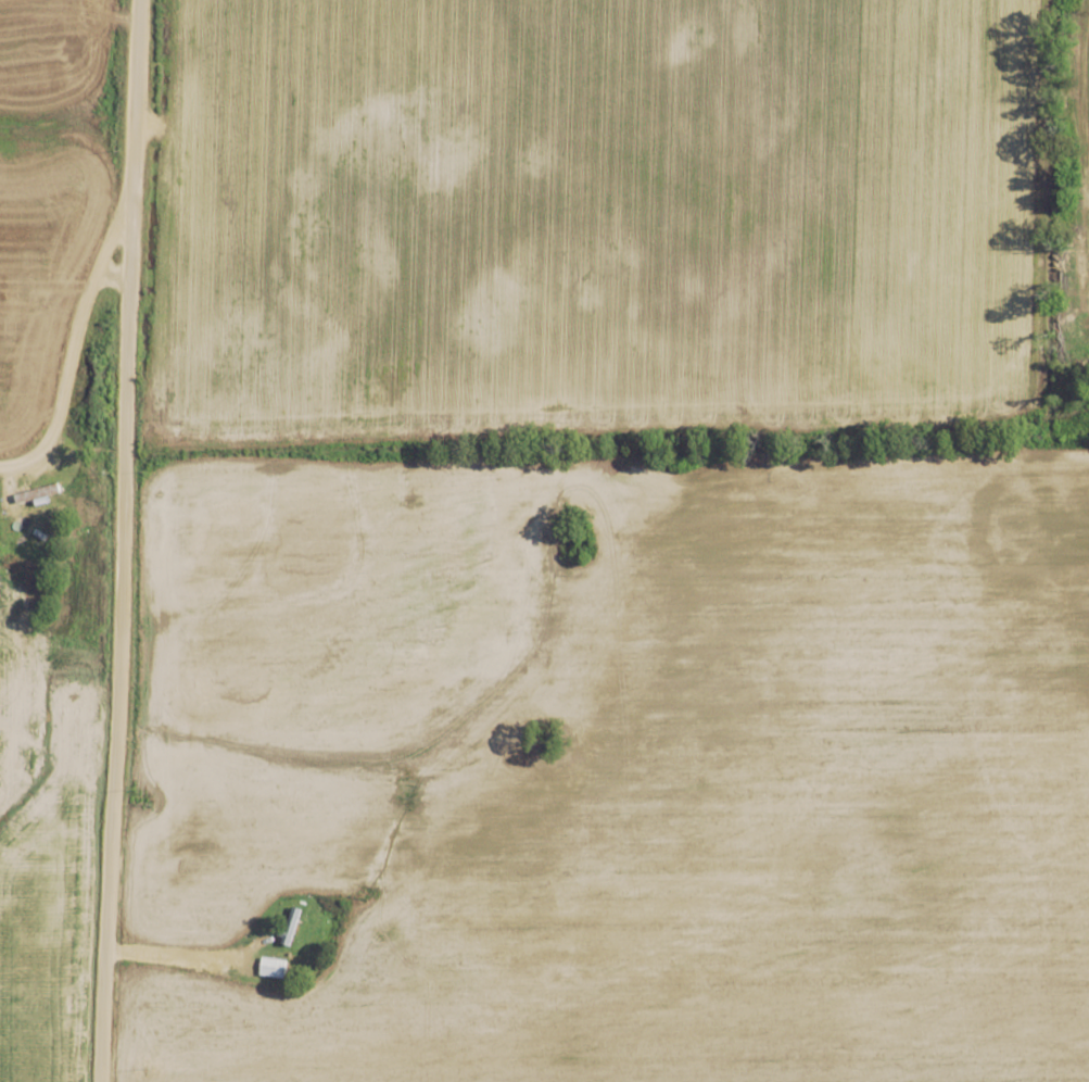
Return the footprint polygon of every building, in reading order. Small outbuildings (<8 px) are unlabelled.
[(305,911),(291,905),(277,937),(290,943),(305,911)]
